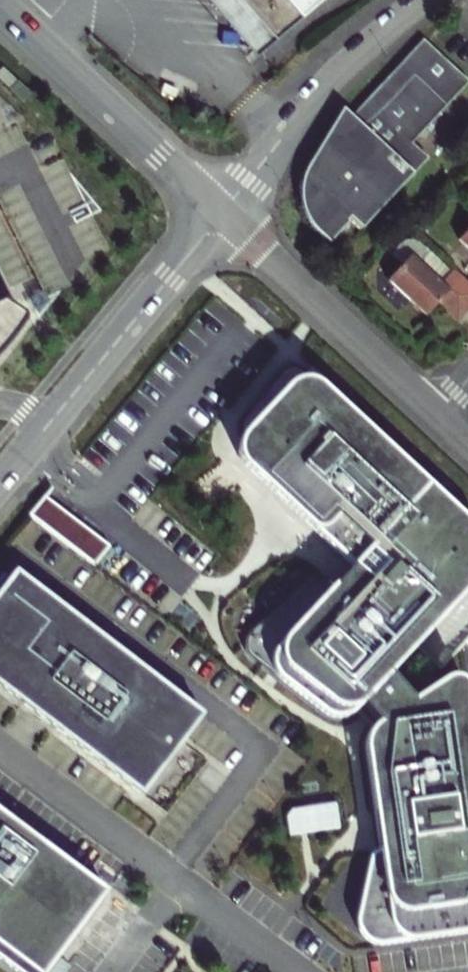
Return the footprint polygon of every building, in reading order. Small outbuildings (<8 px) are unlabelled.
[(217,8),(218,0),(210,0),(217,8)] [(269,54),(331,0),(218,0),(217,8),(220,8),(220,12),(236,12),(235,28),(239,29),(239,32),(256,33),(255,51),(258,51),(258,54),(269,54)] [(236,12),(220,12),(235,28),(236,12)] [(256,33),(239,32),(255,51),(256,33)] [(349,113),(320,143),(327,150),(314,163),(306,161),(301,172),(298,189),(300,202),(303,212),(305,218),(311,227),(325,241),(345,220),(343,219),(346,215),(358,227),(425,156),(409,141),(467,81),(421,37),(349,113)] [(2,68),(0,70),(0,81),(8,89),(16,81),(2,68)] [(339,108),(306,161),(314,163),(327,150),(320,143),(349,113),(339,108)] [(447,238),(467,258),(467,215),(447,238)] [(451,265),(448,268),(420,239),(418,238),(410,236),(404,237),(399,239),(395,244),(405,254),(387,273),(425,310),(443,291),(462,309),(467,303),(467,281),(451,265)] [(46,299),(42,292),(28,299),(33,309),(47,302),(46,299)] [(12,336),(19,326),(20,324),(20,323),(20,321),(19,320),(17,317),(0,306),(0,353),(12,336)] [(310,377),(303,371),(299,368),(295,366),(292,366),(289,366),(285,367),(282,369),(279,373),(240,420),(239,423),(238,427),(238,430),(239,434),(241,437),(240,439),(239,441),(238,444),(237,448),(237,453),(238,458),(240,462),(244,467),(355,567),(346,576),(337,585),(331,580),(327,578),(323,576),(317,576),(312,577),(307,578),(304,581),(297,587),(247,634),(245,638),(243,642),(244,646),(244,650),(246,655),(250,659),(325,717),(328,719),(332,720),(336,721),(339,721),(342,720),(346,719),(349,718),(352,716),(364,703),(372,712),(379,721),(372,728),(369,734),(367,740),(366,748),(377,830),(380,851),(377,851),(375,853),(373,854),(372,857),(359,915),(359,925),(362,933),(366,938),(370,943),(375,946),(382,946),(467,933),(467,694),(467,685),(464,680),(462,678),(458,676),(453,675),(449,676),(446,677),(414,698),(392,672),(467,591),(467,524),(370,432),(310,377)] [(30,514),(96,565),(111,545),(46,495),(30,514)] [(15,569),(0,589),(0,683),(140,791),(201,712),(15,569)] [(13,971),(46,971),(105,894),(0,812),(0,962),(13,971)]
